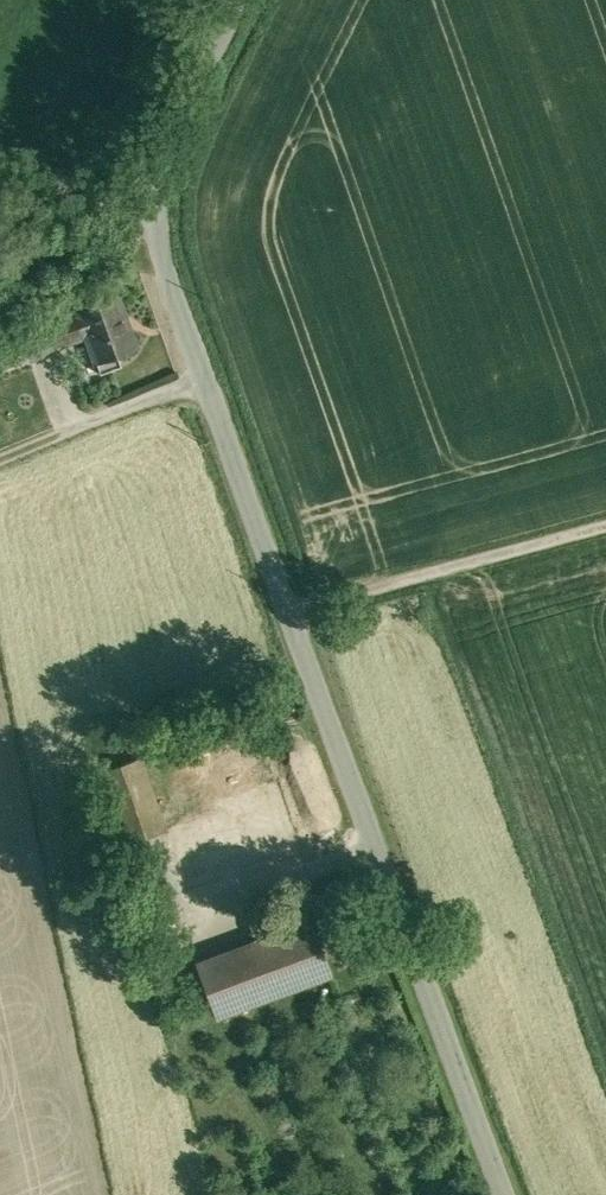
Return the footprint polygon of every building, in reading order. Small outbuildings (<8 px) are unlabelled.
[(119,297),(78,312),(46,324),(54,346),(56,345),(86,334),(100,373),(122,366),(118,354),(137,347),(119,297)] [(46,324),(20,334),(29,359),(57,348),(56,345),(54,346),(46,324)] [(138,756),(94,772),(121,843),(165,827),(138,756)] [(258,772),(207,790),(222,830),(240,880),(241,881),(291,862),(258,772)] [(312,920),(196,963),(216,1016),(332,974),(312,920)]
